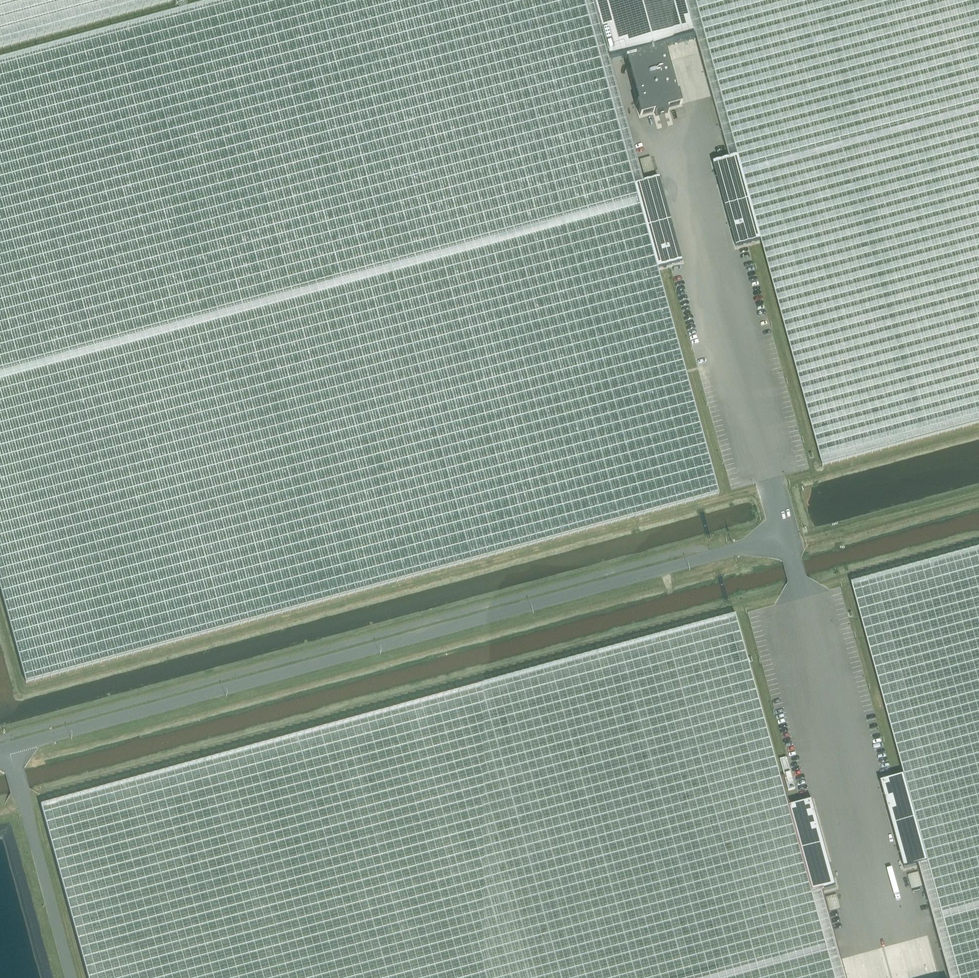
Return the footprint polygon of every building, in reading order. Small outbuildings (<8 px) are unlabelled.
[(0,60),(0,590),(25,683),(718,494),(657,269),(681,262),(658,178),(642,182),(609,62),(625,58),(638,103),(636,103),(640,116),(654,112),(655,116),(667,113),(666,109),(681,105),(677,92),(676,92),(664,47),(696,38),(729,158),(713,163),(736,248),(761,241),(822,465),(978,423),(978,0),(220,0),(0,60)] [(175,0),(0,0),(0,48),(175,0)] [(851,584),(904,775),(927,862),(919,865),(950,977),(978,977),(978,549),(851,584)] [(767,609),(756,609),(756,620),(768,620),(767,609)] [(41,806),(88,977),(845,977),(821,891),(811,894),(788,807),(736,616),(457,692),(41,806)] [(741,625),(743,632),(756,629),(754,622),(741,625)] [(799,772),(810,769),(808,762),(798,765),(799,772)] [(904,775),(880,782),(904,869),(919,865),(927,862),(904,775)] [(811,790),(809,782),(796,784),(798,793),(811,790)] [(814,800),(816,806),(828,803),(826,797),(814,800)] [(812,801),(788,807),(811,894),(821,891),(836,887),(812,801)] [(848,879),(836,880),(837,891),(849,890),(848,879)]
